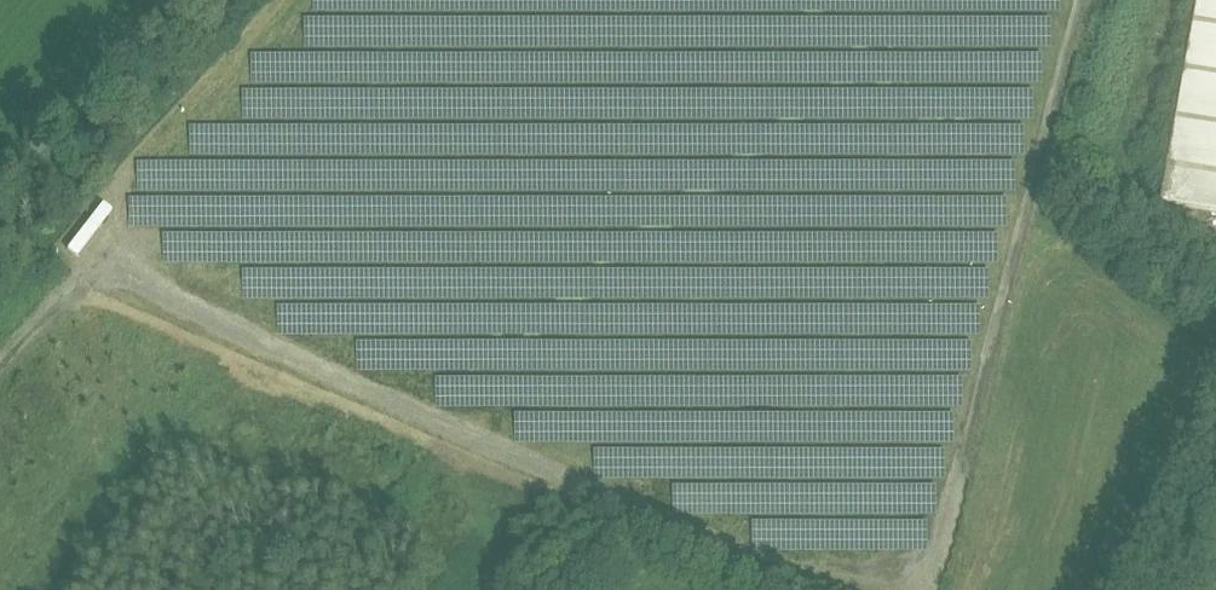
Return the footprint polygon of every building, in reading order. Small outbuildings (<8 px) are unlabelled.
[(1190,60),(1215,64),(1215,0),(1201,0),(1190,60)] [(109,212),(100,206),(68,248),(77,255),(109,212)]
